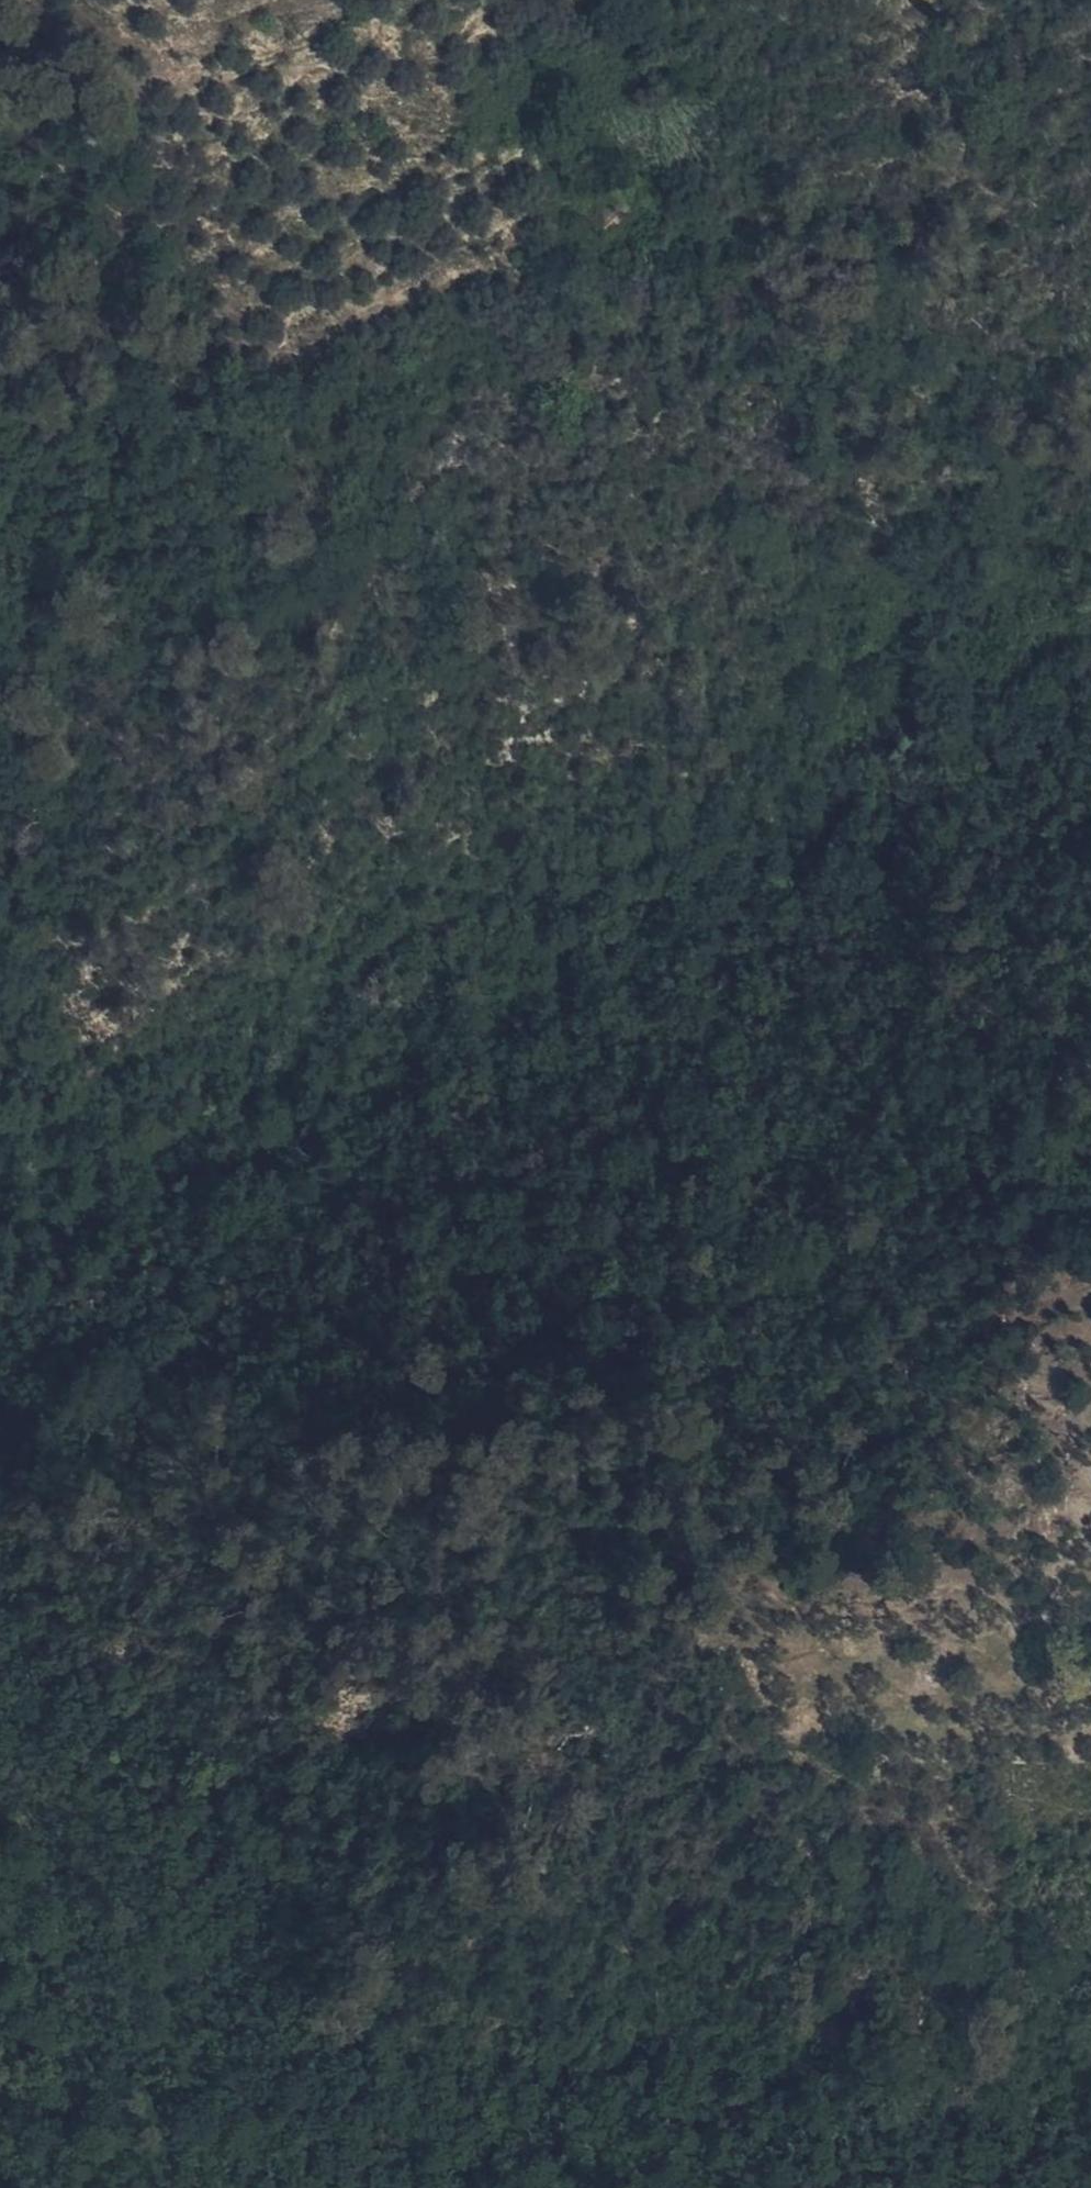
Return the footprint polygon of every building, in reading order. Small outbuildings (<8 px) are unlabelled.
[(619,204),(607,190),(590,203),(603,219),(619,204)]
